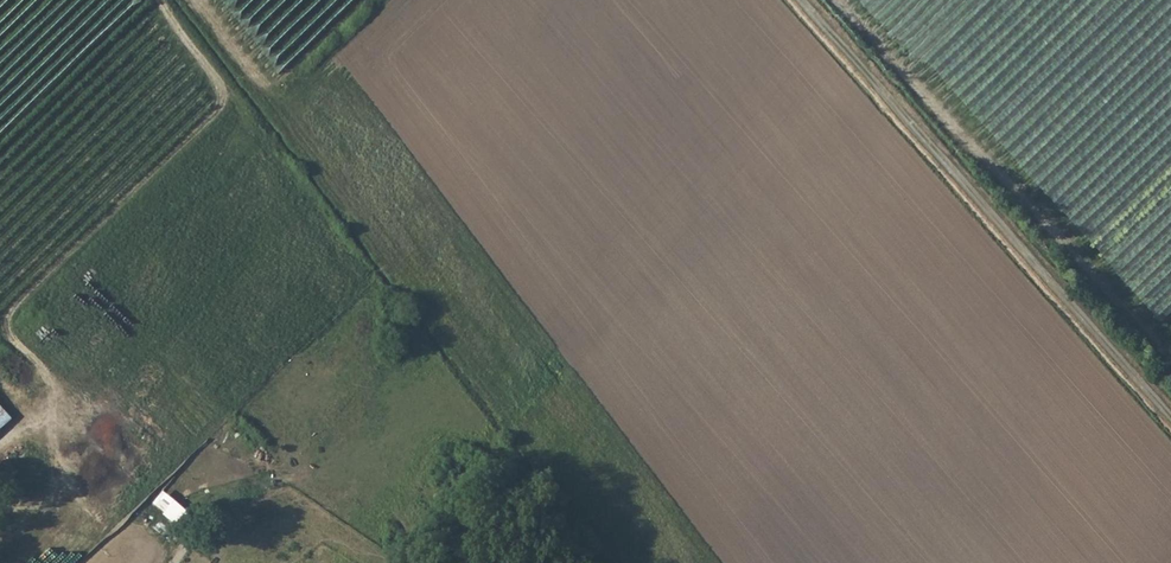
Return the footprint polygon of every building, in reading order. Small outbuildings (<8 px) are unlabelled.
[(14,416),(0,401),(0,429),(14,416)] [(20,470),(7,457),(0,464),(0,468),(11,479),(20,470)]
